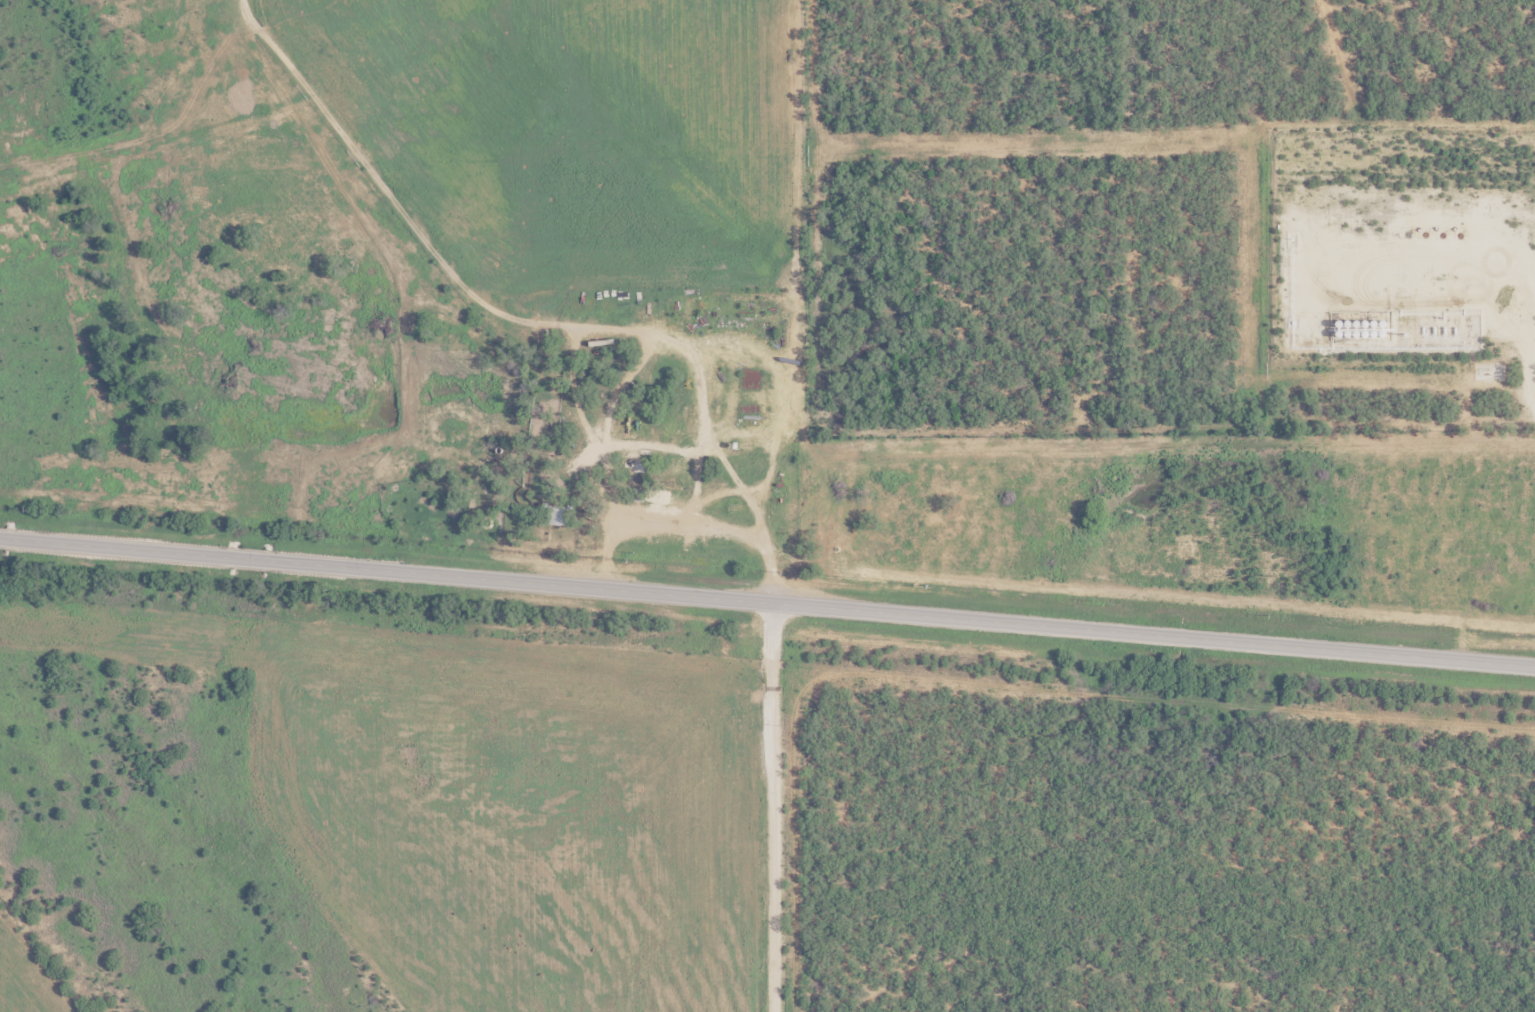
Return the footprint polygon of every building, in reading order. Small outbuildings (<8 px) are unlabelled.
[(625,461),(625,480),(640,480),(640,461),(625,461)]
